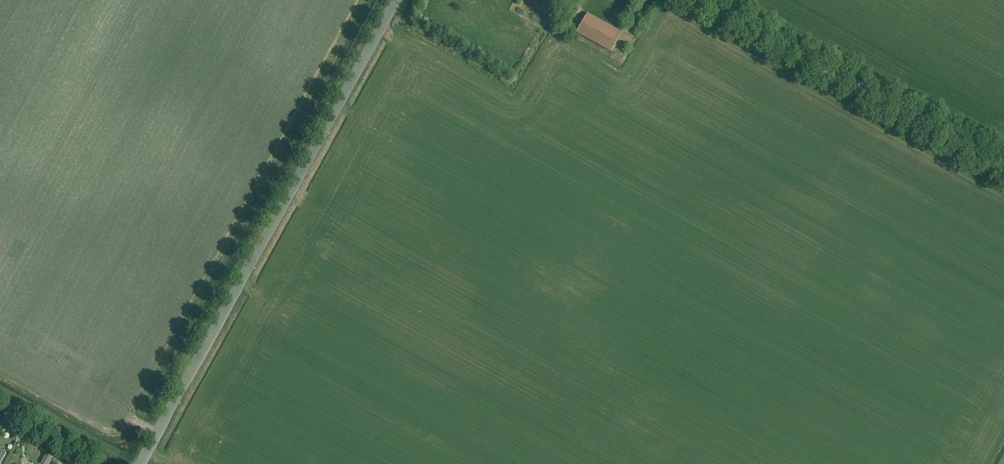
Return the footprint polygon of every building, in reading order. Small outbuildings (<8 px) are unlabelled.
[(587,13),(576,33),(611,51),(621,32),(587,13)] [(52,459),(46,455),(41,463),(49,463),(52,459)]
